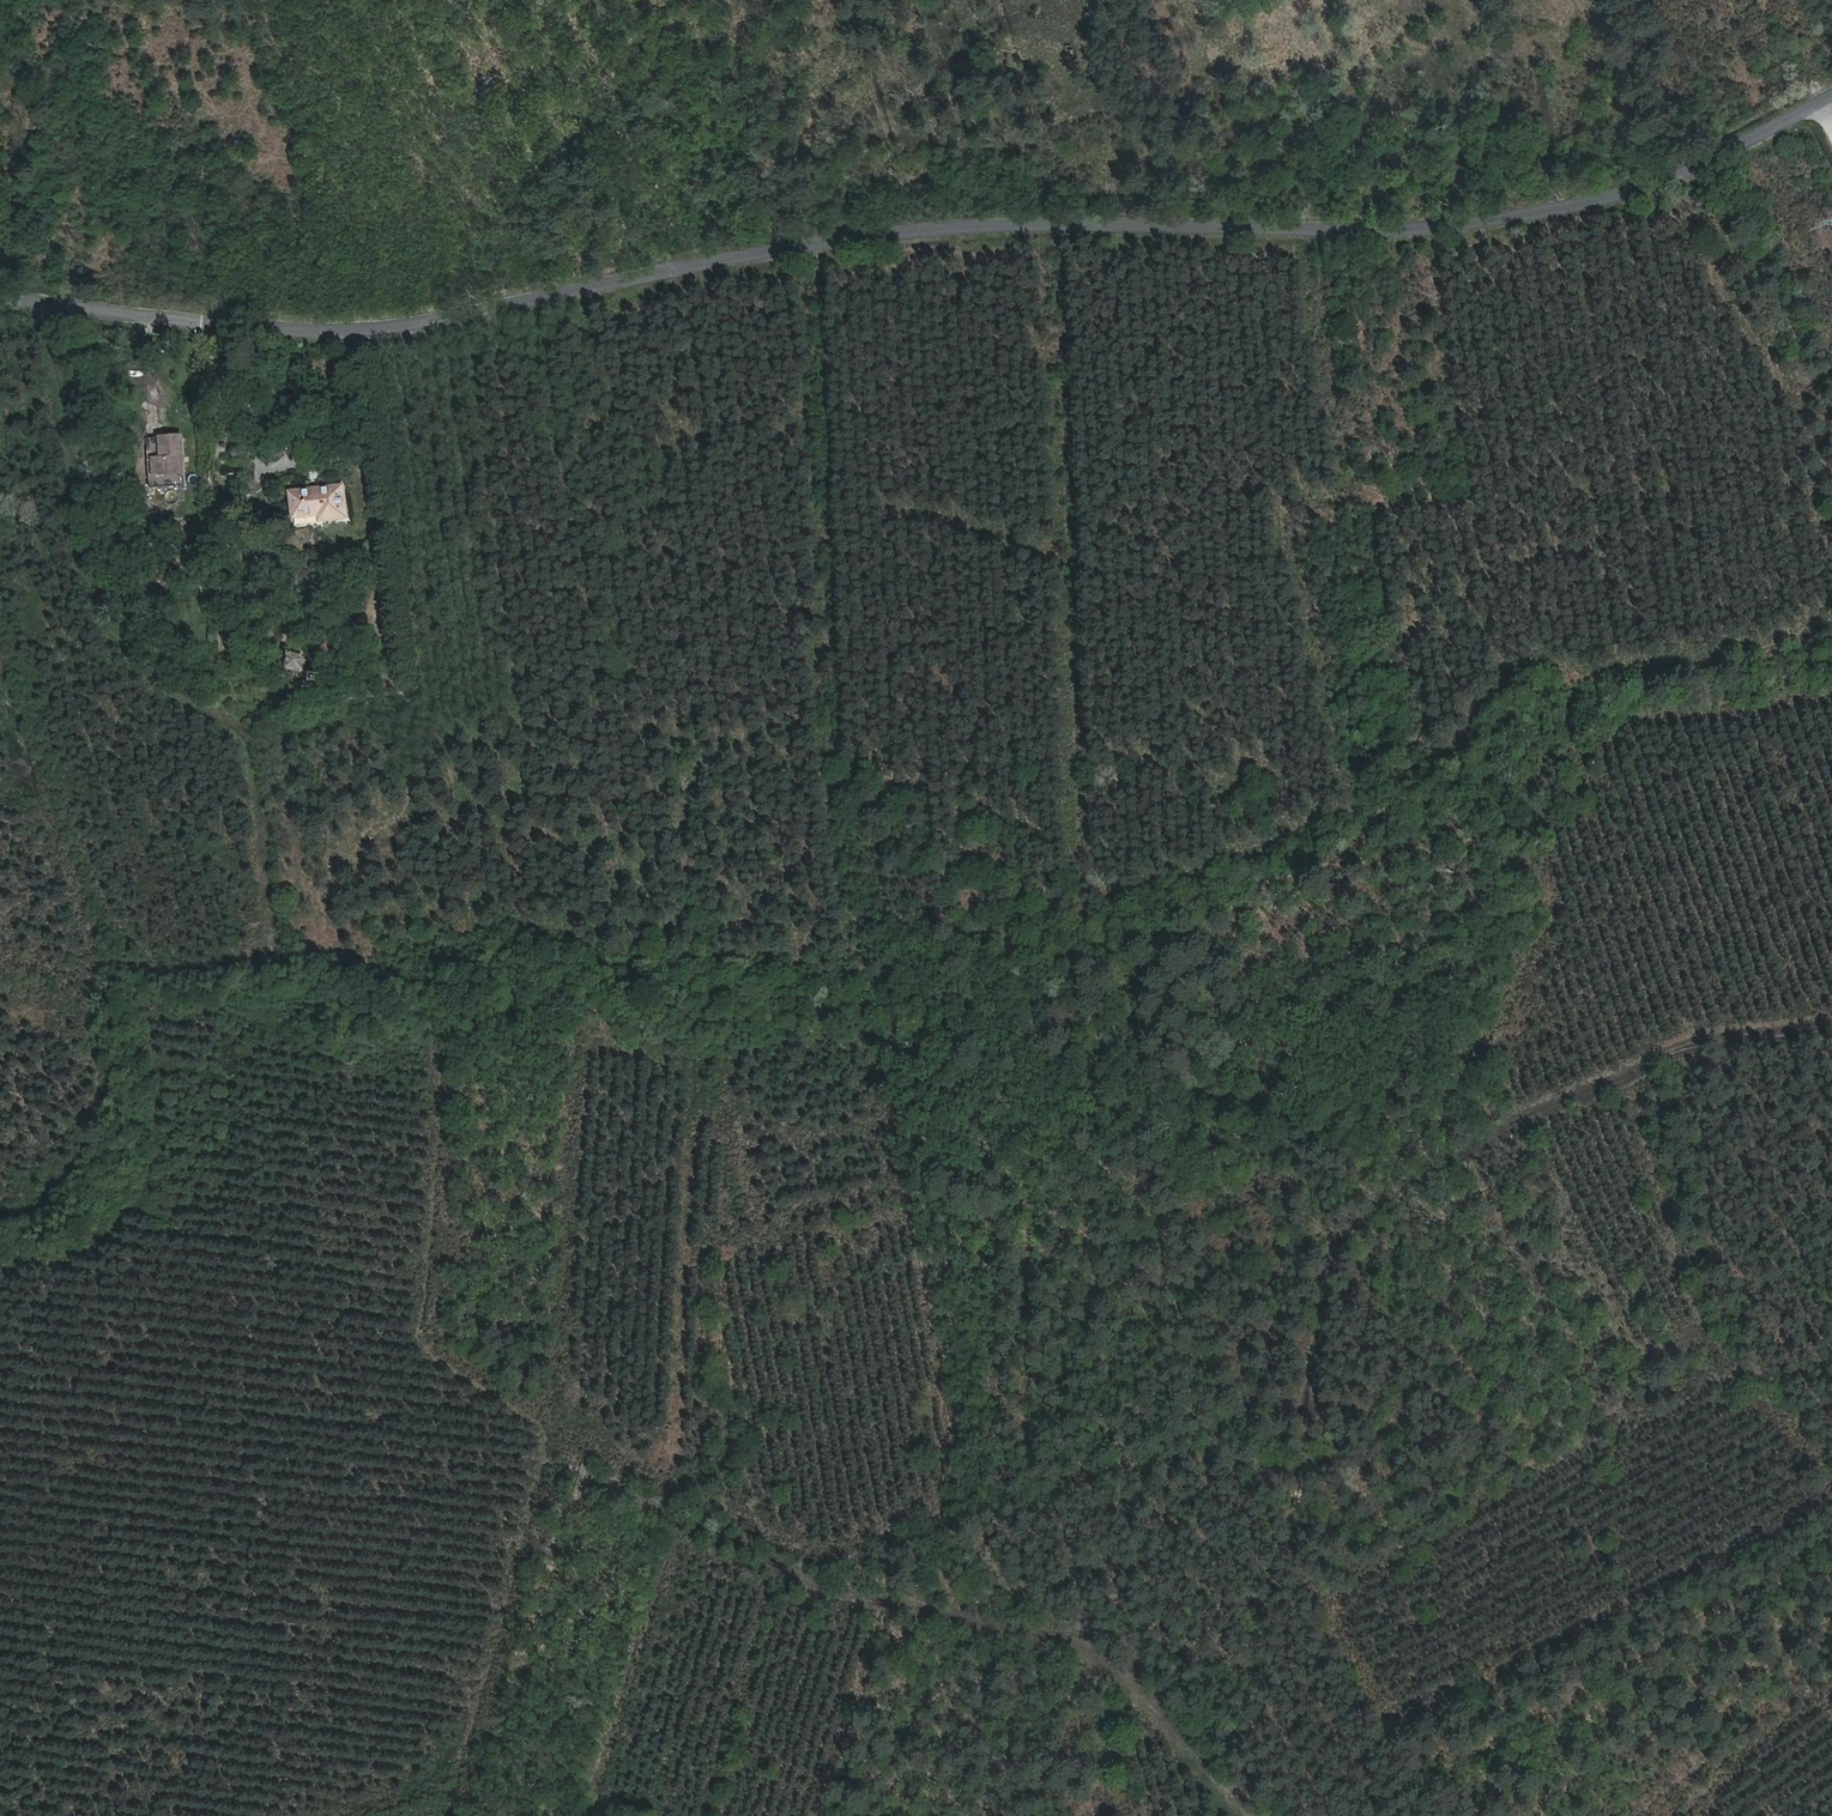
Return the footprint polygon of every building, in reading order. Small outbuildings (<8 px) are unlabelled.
[(186,473),(183,435),(162,437),(163,458),(155,458),(157,475),(186,473)] [(341,493),(286,499),(289,532),(346,525),(341,493)]
